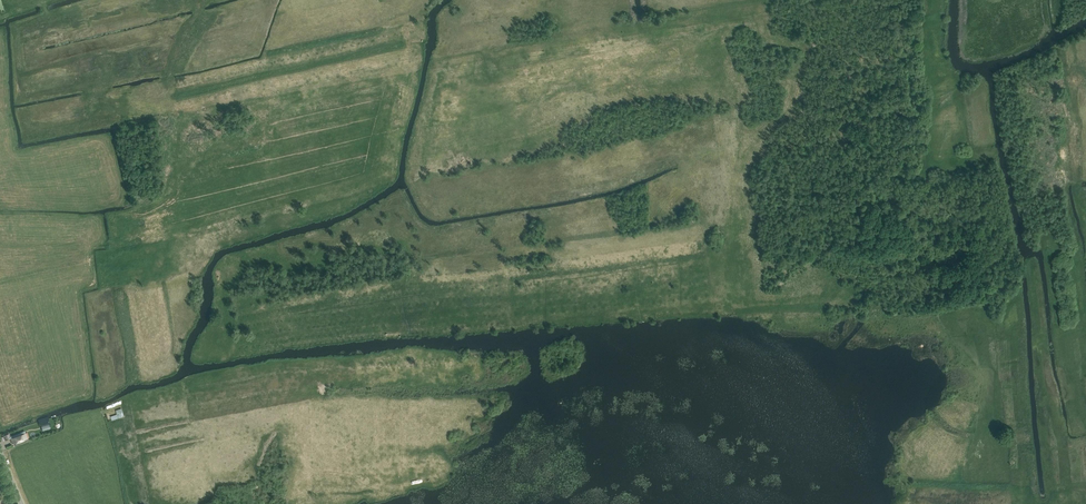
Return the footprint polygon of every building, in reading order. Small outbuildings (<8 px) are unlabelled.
[(110,414),(110,417),(121,416),(121,409),(116,409),(117,413),(110,414)] [(12,444),(16,442),(23,439),(29,437),(27,432),(10,438),(12,444)]
